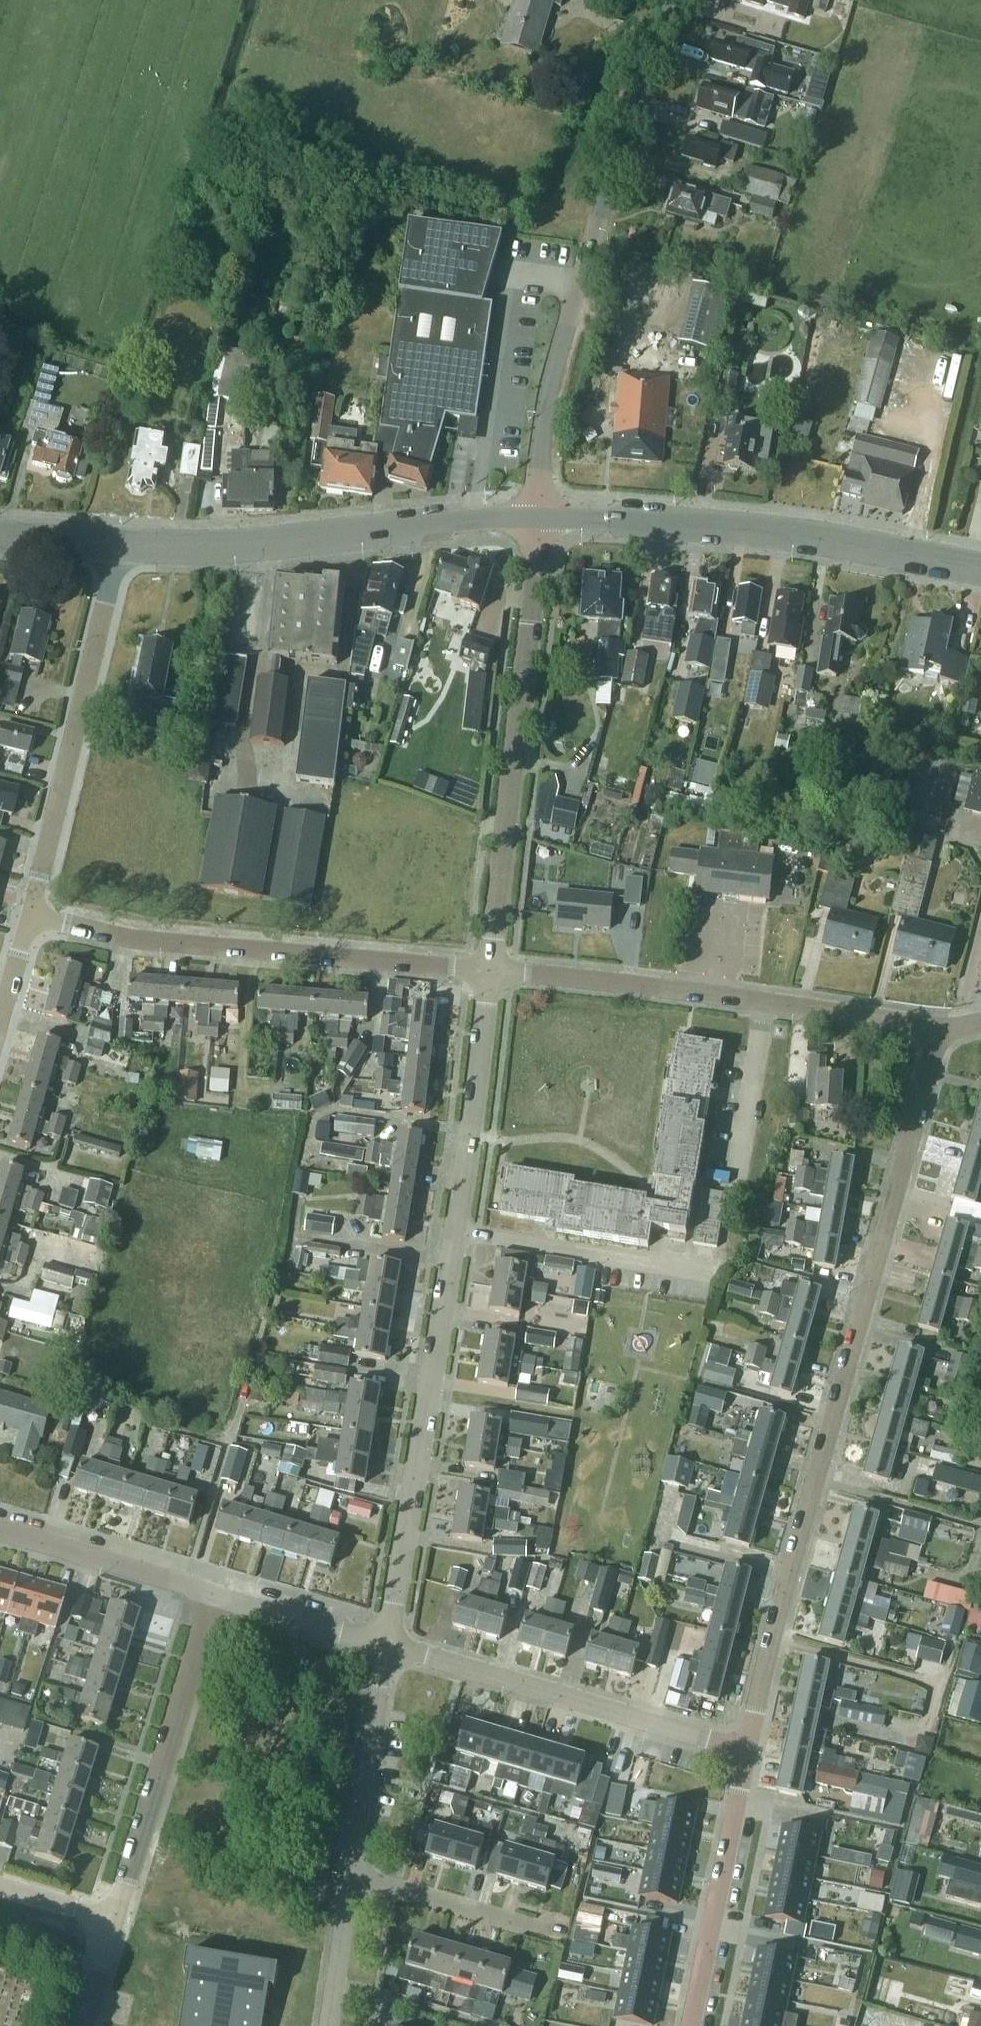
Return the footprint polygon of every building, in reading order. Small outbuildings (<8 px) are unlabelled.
[(563,0),(514,0),(502,41),(535,50),(540,32),(545,33),(554,4),(561,6),(563,0)] [(804,19),(810,0),(746,0),(746,1),(763,6),(765,2),(790,10),(789,14),(804,19)] [(826,13),(829,0),(815,0),(813,9),(826,13)] [(773,66),(770,65),(775,50),(739,38),(736,48),(718,42),(713,60),(745,70),(754,72),(750,84),(766,89),(766,88),(788,94),(795,73),(773,67),(773,66)] [(733,118),(733,117),(740,119),(740,120),(765,127),(773,98),(748,91),(746,98),(739,96),(736,95),(736,93),(726,90),(726,92),(705,85),(699,108),(733,118)] [(808,100),(821,104),(825,91),(812,87),(808,100)] [(803,123),(814,126),(818,112),(807,109),(803,123)] [(721,136),(762,149),(766,136),(725,123),(721,136)] [(734,163),(738,147),(722,143),(721,148),(690,139),(684,158),(705,164),(704,166),(715,169),(718,158),(734,163)] [(740,190),(789,205),(796,181),(747,167),(740,190)] [(727,219),(732,202),(708,195),(708,194),(698,191),(696,193),(675,187),(668,212),(700,222),(703,212),(727,219)] [(749,212),(773,219),(777,205),(753,198),(749,212)] [(503,237),(411,224),(383,430),(401,434),(385,482),(430,495),(436,472),(433,471),(448,416),(477,421),(493,304),(483,302),(503,237)] [(687,284),(674,342),(715,351),(728,293),(687,284)] [(854,403),(880,410),(899,339),(873,332),(854,403)] [(219,399),(249,406),(256,373),(260,373),(264,358),(229,351),(219,399)] [(39,367),(29,403),(23,425),(36,429),(32,444),(38,446),(32,464),(53,469),(52,474),(54,474),(56,480),(65,482),(70,479),(72,479),(73,476),(80,478),(82,477),(86,466),(85,464),(77,462),(81,447),(63,442),(63,440),(54,438),(61,411),(43,406),(53,370),(39,367)] [(721,396),(734,398),(738,375),(725,373),(721,396)] [(644,461),(663,463),(670,378),(635,375),(634,377),(620,375),(612,459),(630,460),(630,461),(644,462),(644,461)] [(357,432),(330,428),(335,398),(318,396),(312,441),(316,441),(313,467),(325,469),(325,475),(320,476),(319,485),(323,487),(322,490),(372,497),(378,450),(363,448),(362,454),(354,453),(357,432)] [(740,469),(757,472),(758,459),(768,461),(771,443),(757,441),(758,435),(743,432),(745,418),(731,416),(727,440),(730,440),(725,466),(730,467),(732,470),(737,471),(740,469)] [(166,468),(168,454),(162,453),(164,438),(165,430),(152,428),(151,436),(138,434),(135,452),(131,451),(129,464),(132,464),(129,483),(129,485),(134,491),(142,492),(148,489),(156,489),(156,487),(159,467),(166,468)] [(858,435),(842,495),(863,500),(862,504),(903,515),(921,451),(858,435)] [(5,480),(10,465),(2,463),(8,443),(0,440),(0,479),(5,480)] [(186,449),(181,477),(194,479),(199,451),(186,449)] [(224,511),(274,511),(274,475),(274,458),(270,458),(270,463),(250,463),(250,452),(232,452),(232,478),(224,478),(224,511)] [(452,602),(480,610),(493,570),(491,569),(490,564),(479,561),(475,564),(472,563),(472,566),(445,557),(438,580),(440,580),(437,591),(454,596),(452,602)] [(374,633),(380,610),(393,614),(393,611),(403,614),(407,600),(397,597),(402,575),(399,570),(391,568),(387,570),(375,567),(360,630),(355,629),(353,667),(368,670),(377,634),(374,633)] [(582,621),(601,623),(600,642),(595,641),(592,677),(616,679),(618,656),(623,657),(624,644),(618,644),(620,624),(621,624),(622,606),(619,606),(621,580),(600,579),(600,575),(590,574),(589,578),(585,578),(582,621)] [(652,577),(645,623),(649,623),(647,637),(671,640),(678,596),(674,596),(676,580),(668,579),(667,575),(659,574),(656,578),(652,577)] [(270,657),(338,664),(346,583),(306,579),(305,581),(278,578),(270,657)] [(699,584),(693,583),(688,618),(701,620),(694,637),(691,637),(685,665),(710,670),(718,623),(714,622),(720,586),(711,585),(710,580),(701,579),(699,584)] [(741,637),(754,638),(761,592),(754,591),(755,587),(744,585),(743,589),(739,589),(736,613),(733,612),(732,623),(743,624),(741,637)] [(798,649),(805,597),(802,597),(801,594),(794,593),(791,596),(777,594),(772,625),(774,625),(772,645),(798,649)] [(824,638),(819,675),(836,677),(841,642),(855,644),(855,640),(861,641),(865,637),(867,629),(862,626),(857,625),(860,605),(832,601),(829,624),(825,623),(823,638),(824,638)] [(49,619),(22,612),(11,655),(14,656),(11,668),(0,665),(0,666),(0,679),(19,684),(23,670),(20,670),(23,658),(41,662),(45,647),(42,646),(49,619)] [(948,654),(955,623),(934,619),(932,626),(911,622),(901,670),(924,675),(926,668),(942,671),(940,681),(964,686),(970,659),(948,654)] [(460,659),(487,667),(494,644),(467,635),(460,659)] [(415,645),(400,641),(393,666),(409,670),(415,645)] [(145,642),(134,697),(137,697),(132,726),(171,733),(177,702),(163,700),(174,647),(165,645),(166,644),(156,642),(156,644),(145,642)] [(622,684),(643,688),(648,657),(628,653),(622,684)] [(209,735),(225,737),(227,726),(237,727),(248,659),(222,655),(209,735)] [(713,660),(711,674),(725,676),(727,663),(713,660)] [(795,690),(810,693),(814,670),(798,667),(795,690)] [(471,673),(466,722),(484,724),(489,675),(471,673)] [(751,674),(745,706),(763,709),(769,678),(767,677),(751,674)] [(348,688),(345,712),(352,713),(353,713),(356,693),(362,694),(365,678),(352,676),(350,688),(348,688)] [(251,741),(284,745),(292,682),(258,678),(251,741)] [(297,779),(336,784),(345,712),(348,688),(349,686),(309,681),(297,779)] [(672,720),(697,725),(705,689),(680,684),(672,720)] [(393,736),(404,739),(416,701),(405,697),(393,736)] [(840,711),(859,713),(861,699),(842,697),(840,711)] [(965,699),(962,713),(972,715),(975,701),(965,699)] [(795,725),(823,730),(826,713),(798,708),(795,725)] [(26,754),(32,732),(2,725),(1,729),(0,729),(0,748),(26,754)] [(777,737),(775,748),(785,750),(787,739),(777,737)] [(189,781),(206,784),(213,748),(195,745),(189,781)] [(696,761),(690,782),(713,788),(719,767),(696,761)] [(980,815),(980,772),(975,771),(965,811),(980,815)] [(416,789),(442,796),(445,782),(420,775),(416,789)] [(10,816),(17,790),(0,786),(0,813),(10,816)] [(203,888),(261,898),(277,807),(218,797),(203,888)] [(549,797),(546,825),(574,828),(577,800),(549,797)] [(285,808),(270,899),(312,906),(327,816),(285,808)] [(696,893),(768,902),(773,861),(755,859),(758,838),(721,834),(718,853),(700,851),(700,855),(672,852),(669,875),(698,878),(696,893)] [(906,858),(891,916),(893,916),(894,911),(906,914),(904,919),(895,956),(918,962),(919,960),(944,967),(943,969),(945,969),(955,932),(916,923),(931,864),(930,864),(937,841),(913,835),(913,836),(910,849),(907,858),(906,858)] [(824,848),(818,871),(828,874),(829,874),(835,851),(824,848)] [(828,874),(819,908),(821,908),(823,901),(848,908),(854,881),(855,881),(829,874),(828,874)] [(623,904),(638,906),(642,880),(627,878),(623,904)] [(608,929),(612,898),(561,891),(556,929),(572,932),(573,925),(608,929)] [(833,911),(824,945),(842,950),(843,948),(852,950),(851,952),(852,952),(853,950),(869,954),(878,922),(846,914),(833,910),(833,911)] [(62,963),(54,989),(75,995),(87,999),(90,989),(90,987),(79,984),(83,969),(62,963)] [(131,978),(129,1000),(144,1001),(142,1018),(145,1018),(145,1017),(155,1018),(157,1002),(159,980),(131,978)] [(157,1002),(155,1018),(165,1019),(165,1020),(167,1020),(168,1003),(184,1005),(186,983),(159,980),(157,1002)] [(186,983),(184,1005),(198,1006),(196,1023),(199,1023),(199,1022),(209,1023),(213,985),(186,983)] [(213,985),(209,1023),(220,1024),(219,1024),(221,1024),(223,1008),(238,1009),(240,987),(213,985)] [(54,989),(47,1016),(68,1022),(68,1021),(73,1003),(85,1006),(87,999),(75,995),(54,989)] [(90,989),(87,999),(100,1002),(103,993),(90,989)] [(260,989),(258,1011),(274,1012),(273,1029),(274,1029),(285,1029),(286,1013),(288,992),(260,989)] [(286,1013),(285,1029),(295,1030),(295,1031),(298,1031),(299,1015),(313,1016),(315,994),(288,992),(286,1013)] [(315,994),(313,1016),(328,1017),(327,1033),(328,1034),(328,1033),(339,1034),(342,996),(315,994)] [(342,996),(339,1034),(348,1035),(352,1019),(368,1020),(369,999),(342,996)] [(85,1006),(84,1008),(97,1012),(98,1012),(99,1007),(100,1003),(100,1002),(87,999),(85,1006)] [(386,999),(384,1012),(400,1014),(402,1000),(386,999)] [(397,1018),(396,1028),(412,1030),(434,1033),(437,1005),(415,1003),(414,1017),(397,1016),(397,1018)] [(95,1017),(90,1038),(109,1043),(115,1022),(95,1017)] [(145,1018),(144,1031),(154,1032),(155,1018),(145,1017),(145,1018)] [(384,1017),(382,1027),(396,1028),(397,1018),(384,1017)] [(155,1018),(154,1032),(164,1033),(165,1020),(165,1019),(155,1018)] [(120,1021),(119,1041),(132,1042),(133,1022),(120,1021)] [(199,1023),(198,1036),(208,1037),(209,1023),(199,1022),(199,1023)] [(209,1023),(208,1037),(218,1038),(219,1024),(220,1024),(219,1024),(209,1023)] [(382,1027),(381,1037),(395,1038),(396,1028),(382,1027)] [(395,1038),(395,1040),(411,1042),(409,1057),(431,1060),(434,1033),(412,1030),(396,1028),(395,1038)] [(274,1029),(273,1043),(283,1043),(285,1029),(274,1029)] [(285,1029),(283,1043),(294,1044),(295,1031),(295,1030),(285,1029)] [(328,1034),(327,1047),(337,1048),(339,1034),(328,1033),(328,1034)] [(339,1034),(337,1048),(348,1049),(349,1035),(348,1035),(339,1034)] [(686,1235),(687,1235),(715,1063),(719,1064),(722,1047),(691,1042),(691,1037),(679,1035),(651,1202),(573,1189),(574,1181),(503,1170),(501,1182),(506,1183),(501,1213),(559,1223),(558,1230),(649,1245),(651,1229),(672,1233),(671,1240),(685,1242),(686,1235)] [(41,1037),(33,1063),(54,1069),(66,1073),(68,1063),(69,1063),(70,1060),(58,1057),(62,1043),(41,1037)] [(354,1043),(337,1070),(349,1078),(366,1050),(354,1043)] [(91,1059),(131,1073),(136,1058),(95,1045),(91,1059)] [(409,1057),(406,1084),(428,1087),(431,1060),(409,1057)] [(818,1110),(840,1111),(842,1076),(824,1075),(825,1060),(810,1059),(807,1106),(818,1106),(818,1110)] [(33,1063),(26,1089),(47,1095),(54,1069),(33,1063)] [(68,1063),(66,1073),(79,1076),(82,1067),(81,1067),(69,1063),(68,1063)] [(377,1070),(376,1081),(390,1082),(391,1072),(377,1070)] [(182,1072),(179,1100),(195,1102),(198,1074),(182,1072)] [(66,1073),(63,1082),(76,1086),(79,1076),(66,1073)] [(376,1081),(375,1091),(388,1092),(389,1092),(390,1082),(376,1081)] [(388,1092),(388,1095),(404,1097),(403,1112),(425,1114),(428,1087),(406,1084),(390,1082),(389,1092),(388,1092)] [(26,1089),(18,1115),(39,1121),(47,1095),(26,1089)] [(274,1095),(273,1109),(301,1111),(302,1097),(274,1095)] [(75,1127),(94,1133),(101,1110),(82,1104),(75,1127)] [(18,1115),(11,1142),(32,1148),(36,1134),(48,1137),(48,1135),(51,1125),(39,1121),(18,1115)] [(53,1115),(51,1125),(64,1129),(67,1119),(56,1116),(53,1115)] [(374,1139),(376,1121),(337,1115),(335,1133),(374,1139)] [(969,1146),(980,1150),(980,1122),(976,1120),(969,1146)] [(51,1125),(48,1135),(61,1138),(64,1129),(51,1125)] [(382,1145),(381,1155),(396,1158),(418,1161),(423,1134),(401,1130),(398,1146),(382,1144),(382,1145)] [(73,1144),(120,1157),(122,1148),(76,1135),(73,1144)] [(228,1161),(230,1142),(195,1137),(192,1156),(228,1161)] [(368,1143),(367,1153),(381,1155),(382,1145),(381,1145),(368,1143)] [(323,1146),(321,1156),(363,1163),(365,1153),(323,1146)] [(962,1172),(980,1178),(980,1150),(969,1146),(962,1172)] [(367,1153),(365,1163),(379,1165),(381,1155),(367,1153)] [(379,1165),(379,1166),(395,1168),(392,1185),(414,1188),(418,1161),(396,1158),(381,1155),(379,1165)] [(815,1172),(813,1183),(828,1186),(849,1189),(853,1162),(833,1159),(831,1173),(821,1171),(822,1166),(816,1165),(815,1170),(814,1172),(815,1172)] [(0,1179),(0,1193),(29,1201),(32,1191),(33,1189),(21,1186),(25,1171),(4,1165),(0,1179)] [(798,1170),(796,1180),(813,1183),(815,1172),(814,1172),(798,1170)] [(311,1174),(296,1171),(292,1194),(307,1196),(311,1174)] [(955,1199),(975,1205),(979,1190),(980,1190),(980,1178),(962,1172),(955,1199)] [(796,1180),(795,1191),(811,1194),(813,1183),(796,1180)] [(91,1193),(88,1205),(107,1210),(110,1198),(113,1187),(94,1182),(91,1193)] [(811,1194),(810,1196),(826,1199),(824,1212),(844,1216),(849,1189),(828,1186),(813,1183),(811,1194)] [(374,1199),(372,1209),(410,1215),(414,1188),(392,1185),(390,1199),(374,1197),(373,1199),(374,1199)] [(64,1204),(78,1208),(82,1191),(68,1188),(64,1204)] [(717,1247),(726,1194),(702,1190),(693,1243),(717,1247)] [(32,1191),(29,1201),(42,1205),(45,1195),(32,1191)] [(10,1224),(14,1210),(26,1214),(27,1211),(26,1211),(29,1201),(0,1193),(0,1221),(10,1224)] [(360,1197),(358,1207),(371,1208),(372,1209),(374,1199),(373,1199),(360,1197)] [(29,1201),(26,1211),(27,1211),(40,1214),(42,1205),(29,1201)] [(358,1207),(357,1217),(370,1219),(372,1209),(371,1208),(358,1207)] [(370,1219),(370,1221),(386,1223),(384,1239),(405,1242),(410,1215),(372,1209),(370,1219)] [(806,1225),(804,1236),(840,1242),(844,1216),(824,1212),(822,1226),(806,1223),(805,1225),(806,1225)] [(305,1231),(332,1236),(335,1218),(307,1214),(305,1231)] [(965,1241),(980,1245),(980,1248),(980,1249),(980,1220),(977,1219),(975,1229),(969,1228),(965,1241)] [(3,1250),(14,1253),(17,1243),(20,1244),(22,1237),(7,1233),(10,1224),(0,1221),(0,1249),(3,1250)] [(789,1222),(787,1233),(804,1236),(806,1225),(805,1225),(789,1222)] [(948,1222),(941,1249),(977,1259),(980,1248),(980,1245),(965,1241),(969,1228),(948,1222)] [(75,1229),(72,1239),(97,1246),(103,1227),(91,1224),(87,1223),(85,1232),(75,1229)] [(787,1233),(786,1244),(802,1246),(802,1247),(804,1236),(787,1233)] [(49,1235),(46,1244),(67,1250),(63,1267),(98,1277),(106,1251),(49,1235)] [(802,1246),(801,1249),(817,1252),(815,1266),(835,1269),(840,1242),(804,1236),(802,1247),(802,1246)] [(17,1243),(14,1253),(28,1257),(29,1249),(30,1247),(20,1244),(17,1243)] [(298,1247),(297,1251),(301,1252),(301,1251),(307,1252),(350,1260),(354,1260),(355,1252),(351,1251),(308,1244),(304,1244),(304,1248),(298,1247)] [(11,1265),(12,1263),(11,1263),(14,1253),(3,1250),(0,1249),(0,1261),(11,1265)] [(941,1249),(934,1275),(954,1280),(958,1268),(973,1272),(974,1269),(977,1259),(941,1249)] [(498,1263),(495,1287),(524,1292),(533,1293),(546,1295),(547,1286),(534,1284),(535,1282),(526,1280),(528,1268),(527,1268),(529,1255),(502,1250),(500,1263),(498,1263)] [(14,1253),(11,1263),(12,1263),(25,1267),(27,1258),(28,1257),(14,1253)] [(547,1257),(545,1267),(573,1272),(575,1262),(547,1257)] [(361,1274),(360,1283),(368,1285),(397,1290),(401,1266),(372,1261),(370,1273),(362,1272),(361,1274)] [(46,1265),(42,1280),(73,1289),(74,1283),(80,1285),(92,1288),(95,1279),(77,1274),(46,1265)] [(582,1268),(577,1298),(591,1301),(596,1271),(582,1268)] [(336,1270),(334,1279),(346,1281),(348,1272),(336,1270)] [(348,1272),(346,1281),(360,1283),(361,1274),(348,1272)] [(934,1275),(927,1301),(962,1311),(965,1300),(950,1296),(954,1280),(934,1275)] [(346,1281),(345,1290),(350,1291),(358,1292),(360,1283),(346,1281)] [(360,1283),(358,1292),(367,1294),(364,1308),(394,1313),(397,1290),(368,1285),(360,1283)] [(781,1297),(779,1308),(794,1312),(814,1318),(821,1291),(801,1286),(797,1299),(782,1295),(781,1297)] [(495,1287),(491,1311),(520,1316),(522,1301),(531,1302),(533,1293),(524,1292),(495,1287)] [(533,1293),(531,1302),(544,1304),(546,1295),(533,1293)] [(765,1293),(762,1303),(779,1308),(781,1297),(765,1293)] [(592,1314),(595,1303),(581,1300),(578,1311),(592,1314)] [(962,1311),(979,1315),(980,1308),(980,1305),(965,1300),(962,1311)] [(927,1301),(919,1327),(940,1333),(944,1317),(959,1321),(962,1311),(927,1301)] [(762,1303),(759,1313),(775,1318),(776,1318),(779,1308),(762,1303)] [(25,1321),(25,1322),(51,1328),(55,1311),(30,1304),(29,1305),(25,1321)] [(354,1321),(352,1330),(360,1332),(390,1337),(394,1313),(364,1308),(362,1320),(354,1318),(353,1321),(354,1321)] [(775,1318),(775,1320),(790,1325),(786,1338),(806,1343),(814,1318),(794,1312),(779,1308),(776,1318),(775,1318)] [(962,1311),(959,1321),(976,1326),(979,1315),(962,1311)] [(340,1319),(338,1328),(352,1330),(354,1321),(353,1321),(340,1319)] [(6,1333),(9,1323),(0,1321),(0,1332),(6,1333)] [(338,1328),(337,1337),(350,1339),(351,1339),(352,1330),(338,1328)] [(350,1339),(350,1342),(358,1344),(356,1356),(386,1360),(390,1337),(360,1332),(352,1330),(351,1339),(350,1339)] [(528,1331),(526,1344),(554,1349),(557,1335),(528,1331)] [(487,1335),(483,1359),(512,1363),(521,1365),(522,1356),(523,1354),(514,1352),(516,1339),(487,1335)] [(786,1338),(779,1364),(799,1369),(806,1343),(786,1338)] [(570,1339),(567,1359),(581,1361),(584,1342),(570,1339)] [(751,1344),(748,1355),(764,1359),(767,1349),(751,1344)] [(706,1362),(708,1362),(703,1378),(731,1386),(736,1370),(716,1365),(721,1348),(711,1345),(706,1362)] [(321,1349),(319,1361),(349,1366),(351,1352),(322,1347),(321,1349)] [(893,1373),(891,1380),(899,1382),(915,1386),(929,1390),(931,1382),(917,1378),(923,1353),(900,1347),(893,1373)] [(945,1384),(965,1389),(973,1359),(953,1353),(945,1384)] [(748,1355),(745,1365),(760,1370),(761,1370),(764,1359),(748,1355)] [(522,1356),(521,1365),(534,1367),(535,1358),(522,1356)] [(483,1359),(479,1383),(508,1387),(510,1375),(519,1377),(519,1374),(521,1365),(512,1363),(483,1359)] [(760,1370),(760,1372),(776,1376),(772,1390),(791,1396),(799,1369),(779,1364),(764,1359),(761,1370),(760,1370)] [(313,1380),(346,1386),(349,1370),(316,1365),(313,1380)] [(521,1365),(519,1374),(531,1376),(533,1376),(534,1367),(521,1365)] [(890,1386),(883,1411),(906,1418),(915,1386),(899,1382),(891,1380),(890,1386)] [(341,1397),(340,1406),(348,1407),(377,1412),(381,1388),(352,1383),(350,1395),(342,1394),(341,1397)] [(518,1387),(516,1400),(548,1405),(550,1392),(518,1387)] [(697,1407),(721,1414),(726,1393),(703,1387),(697,1407)] [(51,1407),(0,1393),(0,1425),(22,1431),(15,1458),(33,1463),(40,1436),(43,1437),(51,1407)] [(326,1401),(326,1404),(340,1406),(341,1397),(327,1395),(326,1401)] [(303,1397),(301,1409),(324,1413),(326,1404),(326,1401),(305,1397),(303,1397)] [(326,1404),(324,1413),(338,1415),(340,1406),(326,1404)] [(338,1415),(338,1418),(346,1419),(344,1431),(373,1435),(377,1412),(348,1407),(340,1406),(338,1415)] [(876,1437),(874,1443),(882,1446),(897,1450),(909,1453),(911,1444),(899,1441),(902,1432),(913,1436),(925,1439),(929,1424),(906,1418),(883,1411),(876,1437)] [(736,1440),(744,1442),(744,1441),(778,1450),(786,1419),(763,1412),(756,1435),(746,1432),(739,1430),(736,1440)] [(511,1424),(511,1428),(536,1432),(535,1438),(569,1444),(572,1424),(513,1414),(511,1424)] [(473,1418),(469,1442),(507,1448),(509,1439),(509,1437),(500,1436),(502,1423),(477,1419),(473,1418)] [(64,1454),(57,1475),(69,1479),(75,1457),(80,1444),(83,1445),(87,1432),(72,1427),(64,1454)] [(320,1441),(318,1451),(332,1453),(340,1454),(370,1459),(373,1435),(344,1431),(342,1442),(332,1441),(332,1443),(320,1441)] [(509,1439),(507,1448),(520,1451),(522,1441),(509,1439)] [(752,1452),(745,1476),(769,1482),(778,1450),(744,1441),(744,1442),(742,1449),(752,1452)] [(469,1442),(465,1466),(495,1471),(497,1458),(506,1460),(506,1457),(507,1448),(469,1442)] [(872,1450),(865,1476),(888,1482),(894,1462),(909,1467),(912,1454),(909,1453),(897,1450),(882,1446),(874,1443),(872,1450)] [(105,1445),(101,1458),(110,1461),(114,1448),(106,1445),(105,1445)] [(280,1463),(278,1472),(299,1479),(301,1469),(303,1469),(305,1460),(308,1452),(307,1452),(289,1446),(283,1464),(280,1463)] [(222,1480),(239,1485),(249,1452),(232,1447),(222,1480)] [(114,1448),(110,1461),(118,1463),(122,1450),(121,1450),(114,1448)] [(507,1448),(506,1457),(518,1459),(519,1460),(520,1451),(507,1448)] [(308,1452),(305,1460),(338,1466),(336,1478),(357,1481),(366,1483),(370,1459),(340,1454),(332,1453),(318,1451),(307,1449),(307,1452),(308,1452)] [(955,1454),(934,1449),(931,1461),(952,1466),(955,1454)] [(84,1462),(75,1490),(99,1497),(107,1469),(110,1461),(101,1458),(98,1457),(96,1465),(84,1462)] [(660,1481),(688,1489),(694,1464),(667,1457),(660,1481)] [(150,1459),(146,1472),(155,1474),(159,1461),(150,1459)] [(107,1469),(99,1497),(121,1504),(130,1476),(119,1472),(121,1464),(118,1463),(110,1461),(107,1469)] [(159,1461),(155,1474),(164,1477),(168,1464),(159,1461)] [(182,1468),(178,1481),(187,1484),(191,1471),(182,1468)] [(130,1476),(121,1504),(144,1511),(153,1482),(155,1474),(146,1472),(144,1480),(130,1476)] [(153,1482),(144,1511),(167,1518),(175,1489),(161,1485),(164,1477),(155,1474),(153,1482)] [(709,1491),(707,1500),(751,1513),(759,1515),(760,1509),(767,1483),(744,1476),(738,1499),(722,1494),(709,1491)] [(175,1489),(167,1518),(190,1525),(199,1496),(184,1492),(187,1484),(178,1481),(175,1489)] [(500,1484),(497,1498),(510,1501),(533,1505),(536,1491),(500,1484)] [(919,1486),(915,1501),(941,1507),(944,1492),(919,1486)] [(246,1487),(242,1501),(251,1503),(255,1490),(246,1487)] [(462,1489),(458,1513),(487,1518),(518,1523),(520,1514),(510,1513),(511,1510),(509,1510),(489,1506),(491,1494),(473,1491),(462,1489)] [(691,1493),(680,1526),(693,1531),(704,1498),(691,1493)] [(269,1494),(265,1507),(274,1510),(278,1497),(269,1494)] [(278,1497),(274,1510),(282,1513),(286,1499),(278,1497)] [(376,1518),(380,1505),(357,1498),(353,1511),(376,1518)] [(225,1504),(217,1533),(240,1540),(248,1511),(251,1503),(242,1501),(239,1500),(237,1508),(225,1504)] [(707,1500),(704,1509),(733,1517),(726,1541),(749,1547),(757,1521),(759,1515),(751,1513),(707,1500)] [(248,1511),(240,1540),(263,1547),(271,1518),(274,1510),(265,1507),(262,1515),(248,1511)] [(314,1508),(310,1521),(319,1524),(323,1510),(315,1508),(314,1508)] [(323,1510),(319,1524),(328,1526),(332,1513),(331,1513),(323,1510)] [(848,1536),(847,1543),(854,1545),(870,1549),(885,1553),(889,1554),(916,1562),(920,1548),(892,1540),(891,1542),(873,1537),(879,1516),(856,1510),(848,1536)] [(333,1512),(329,1526),(338,1529),(342,1515),(333,1512)] [(904,1512),(901,1524),(928,1531),(931,1519),(904,1512)] [(458,1513),(454,1537),(483,1542),(485,1530),(494,1531),(494,1530),(517,1533),(518,1523),(487,1518),(458,1513)] [(271,1518),(263,1547),(285,1553),(294,1525),(271,1518)] [(294,1525),(285,1553),(308,1560),(317,1532),(319,1524),(310,1521),(308,1520),(305,1528),(294,1525)] [(317,1532),(308,1560),(331,1567),(340,1539),(328,1535),(331,1527),(328,1526),(319,1524),(317,1532)] [(495,1541),(495,1555),(527,1556),(527,1542),(495,1541)] [(845,1549),(838,1575),(861,1581),(865,1566),(866,1564),(881,1569),(885,1553),(870,1549),(854,1545),(847,1543),(845,1549)] [(662,1579),(672,1581),(675,1567),(718,1576),(721,1562),(667,1551),(662,1579)] [(639,1580),(654,1583),(660,1558),(645,1554),(639,1580)] [(509,1589),(524,1593),(532,1564),(517,1560),(509,1589)] [(552,1560),(550,1567),(561,1571),(564,1563),(552,1560)] [(581,1563),(578,1573),(597,1578),(600,1569),(581,1563)] [(527,1588),(540,1592),(547,1568),(534,1564),(527,1588)] [(709,1587),(706,1596),(720,1599),(735,1603),(743,1605),(744,1599),(751,1572),(728,1566),(722,1590),(709,1587)] [(454,1569),(449,1588),(462,1592),(468,1573),(454,1569)] [(5,1615),(16,1575),(0,1570),(0,1613),(5,1615)] [(604,1571),(593,1608),(607,1612),(617,1575),(604,1571)] [(16,1575),(5,1615),(20,1619),(16,1633),(25,1636),(41,1582),(16,1575)] [(831,1600),(829,1607),(837,1609),(852,1613),(870,1618),(885,1622),(888,1611),(873,1607),(876,1596),(879,1586),(861,1581),(838,1575),(831,1600)] [(929,1596),(975,1612),(980,1596),(980,1594),(935,1578),(929,1596)] [(483,1581),(479,1594),(488,1597),(492,1583),(484,1581),(483,1581)] [(41,1582),(25,1636),(34,1638),(38,1624),(54,1629),(66,1589),(41,1582)] [(492,1583),(488,1597),(497,1599),(501,1586),(493,1584),(492,1583)] [(687,1591),(684,1601),(704,1606),(704,1605),(706,1596),(687,1591)] [(78,1594),(71,1617),(87,1621),(86,1622),(94,1624),(131,1636),(138,1612),(109,1604),(105,1617),(98,1615),(89,1613),(93,1599),(94,1598),(78,1594)] [(463,1598),(454,1626),(478,1633),(488,1597),(479,1594),(477,1602),(463,1598)] [(706,1596),(704,1605),(717,1609),(712,1631),(735,1637),(741,1611),(743,1605),(735,1603),(720,1599),(706,1596)] [(488,1597),(478,1633),(501,1640),(509,1611),(494,1607),(497,1599),(488,1597)] [(550,1600),(546,1613),(555,1616),(558,1602),(550,1600)] [(558,1602),(555,1616),(563,1618),(567,1605),(558,1602)] [(828,1613),(820,1639),(844,1645),(848,1628),(850,1621),(868,1625),(870,1618),(852,1613),(837,1609),(829,1607),(828,1613)] [(529,1617),(521,1645),(544,1652),(555,1616),(546,1613),(544,1621),(529,1617)] [(555,1616),(544,1652),(567,1659),(575,1630),(561,1626),(563,1618),(555,1616)] [(615,1619),(611,1632),(620,1634),(624,1621),(615,1619)] [(657,1619),(645,1665),(658,1669),(671,1623),(657,1619)] [(81,1620),(78,1629),(90,1633),(92,1633),(94,1624),(86,1622),(81,1620)] [(624,1621),(620,1634),(629,1637),(632,1624),(624,1621)] [(663,1653),(685,1659),(694,1628),(672,1622),(663,1653)] [(90,1633),(89,1635),(99,1638),(95,1650),(124,1658),(131,1636),(94,1624),(92,1633),(90,1633)] [(695,1651),(693,1661),(719,1667),(727,1669),(728,1663),(735,1637),(712,1631),(706,1654),(695,1651)] [(594,1636),(586,1664),(610,1671),(620,1634),(611,1632),(610,1632),(608,1640),(594,1636)] [(620,1634),(610,1671),(633,1677),(641,1649),(626,1645),(629,1637),(620,1634)] [(917,1659),(941,1665),(946,1644),(922,1638),(917,1659)] [(960,1671),(975,1676),(980,1658),(980,1655),(980,1649),(967,1646),(960,1671)] [(83,1661),(81,1670),(89,1672),(117,1681),(124,1658),(95,1650),(92,1661),(82,1658),(82,1661),(83,1661)] [(67,1665),(67,1666),(81,1670),(83,1661),(82,1661),(70,1657),(67,1665)] [(671,1686),(685,1690),(690,1672),(692,1663),(678,1659),(671,1686)] [(800,1686),(799,1693),(807,1694),(833,1700),(835,1691),(824,1689),(830,1665),(806,1660),(800,1686)] [(693,1661),(690,1672),(701,1675),(695,1696),(719,1702),(725,1675),(727,1669),(719,1667),(693,1661)] [(3,1684),(9,1665),(0,1663),(0,1684),(3,1684)] [(67,1666),(65,1675),(78,1679),(81,1670),(67,1666)] [(81,1670),(78,1679),(86,1681),(82,1695),(110,1704),(117,1681),(89,1672),(81,1670)] [(980,1724),(980,1686),(958,1680),(948,1715),(980,1724)] [(24,1685),(12,1682),(9,1693),(21,1696),(24,1685)] [(838,1688),(836,1698),(855,1703),(858,1693),(838,1688)] [(58,1697),(71,1701),(74,1693),(60,1689),(58,1697)] [(74,1693),(71,1701),(79,1704),(75,1718),(103,1727),(110,1704),(82,1695),(74,1693)] [(798,1699),(792,1725),(816,1730),(820,1708),(831,1710),(833,1700),(807,1694),(799,1693),(798,1699)] [(7,1702),(0,1725),(11,1729),(18,1706),(7,1702)] [(875,1709),(844,1702),(841,1716),(883,1725),(886,1711),(875,1709)] [(18,1706),(11,1729),(23,1732),(27,1719),(29,1709),(18,1706)] [(27,1741),(39,1745),(44,1725),(32,1722),(27,1741)] [(449,1727),(438,1763),(456,1768),(471,1772),(475,1758),(482,1760),(491,1729),(467,1722),(464,1731),(449,1727)] [(787,1751),(785,1758),(793,1759),(809,1763),(820,1765),(833,1768),(836,1757),(837,1752),(823,1749),(827,1732),(816,1730),(792,1725),(787,1751)] [(471,1772),(465,1793),(475,1795),(481,1774),(495,1778),(499,1765),(505,1767),(515,1736),(491,1729),(482,1760),(475,1758),(471,1772)] [(495,1778),(492,1787),(502,1790),(505,1782),(519,1786),(523,1772),(529,1774),(538,1743),(515,1736),(505,1767),(499,1765),(495,1778)] [(55,1753),(53,1762),(61,1764),(89,1773),(96,1750),(68,1741),(63,1756),(55,1753)] [(519,1786),(518,1787),(528,1789),(542,1794),(546,1779),(553,1781),(562,1750),(538,1743),(529,1774),(523,1772),(519,1786)] [(42,1749),(39,1758),(53,1762),(55,1753),(42,1749)] [(544,1794),(539,1812),(546,1814),(553,1793),(592,1805),(592,1804),(601,1773),(603,1766),(585,1761),(586,1757),(562,1750),(553,1781),(546,1779),(542,1794),(544,1794)] [(902,1752),(897,1775),(917,1780),(923,1755),(910,1752),(910,1754),(902,1752)] [(784,1764),(778,1790),(802,1795),(807,1772),(818,1774),(816,1783),(855,1792),(850,1814),(900,1825),(910,1786),(820,1766),(820,1765),(809,1763),(793,1759),(785,1758),(784,1764)] [(48,1776),(46,1785),(82,1796),(89,1773),(61,1764),(56,1778),(48,1776)] [(48,1776),(35,1772),(32,1781),(46,1785),(48,1776)] [(43,1793),(46,1785),(32,1781),(30,1789),(43,1793)] [(612,1784),(609,1800),(624,1803),(628,1787),(612,1784)] [(46,1785),(43,1793),(51,1796),(47,1810),(75,1818),(82,1796),(46,1785)] [(693,1834),(698,1810),(661,1802),(656,1826),(693,1834)] [(919,1808),(916,1834),(935,1836),(938,1811),(919,1808)] [(35,1821),(32,1830),(68,1841),(75,1818),(47,1810),(43,1824),(35,1821)] [(427,1856),(452,1864),(462,1833),(467,1835),(472,1821),(454,1815),(450,1829),(436,1825),(427,1856)] [(21,1817),(19,1826),(32,1830),(35,1821),(21,1817)] [(0,1828),(0,1845),(12,1849),(16,1835),(19,1826),(2,1821),(0,1828)] [(452,1864),(455,1864),(477,1871),(486,1841),(490,1843),(495,1828),(486,1825),(482,1839),(467,1835),(462,1833),(452,1864)] [(19,1826),(16,1835),(29,1839),(32,1830),(19,1826)] [(651,1850),(688,1858),(693,1834),(656,1826),(651,1850)] [(784,1826),(779,1851),(817,1858),(821,1834),(784,1826)] [(32,1830),(29,1839),(37,1841),(33,1856),(61,1864),(68,1841),(32,1830)] [(498,1878),(524,1886),(534,1855),(539,1856),(544,1842),(526,1837),(522,1851),(507,1846),(498,1878)] [(882,1846),(878,1860),(889,1863),(893,1849),(882,1846)] [(524,1886),(526,1886),(548,1893),(558,1862),(563,1864),(568,1849),(559,1847),(554,1861),(539,1857),(539,1856),(534,1855),(524,1886)] [(651,1850),(646,1871),(683,1879),(688,1858),(651,1850)] [(779,1851),(775,1872),(812,1879),(817,1858),(779,1851)] [(833,1851),(831,1860),(869,1868),(871,1859),(833,1851)] [(946,1899),(980,1908),(980,1869),(944,1859),(938,1878),(951,1881),(946,1899)] [(895,1899),(918,1903),(923,1873),(901,1869),(895,1899)] [(641,1895),(678,1903),(683,1879),(646,1871),(641,1895)] [(775,1872),(771,1893),(808,1901),(812,1879),(775,1872)] [(771,1893),(766,1917),(803,1925),(808,1901),(771,1893)] [(582,1903),(577,1923),(601,1928),(606,1909),(582,1903)] [(867,1915),(865,1924),(878,1926),(880,1917),(867,1915)] [(926,1933),(941,1937),(945,1921),(930,1916),(926,1933)] [(980,1957),(980,1932),(961,1926),(954,1949),(980,1957)] [(634,1928),(630,1952),(667,1959),(672,1935),(634,1928)] [(401,1964),(396,1979),(420,1986),(424,1971),(431,1973),(440,1943),(417,1936),(416,1935),(407,1965),(401,1964)] [(424,1971),(420,1986),(429,1988),(433,1974),(448,1978),(455,1980),(464,1950),(440,1943),(431,1973),(424,1971)] [(759,1949),(754,1973),(792,1981),(797,1956),(759,1949)] [(448,1978),(444,1993),(453,1995),(457,1981),(472,1985),(479,1987),(488,1957),(464,1950),(455,1980),(448,1978)] [(269,1988),(275,1989),(278,1968),(187,1952),(184,1973),(189,1974),(180,2025),(263,2025),(269,1988)] [(630,1952),(625,1973),(663,1981),(667,1959),(630,1952)] [(472,1985),(468,2000),(475,2002),(471,2015),(493,2021),(496,2008),(484,2004),(489,1990),(502,1994),(503,1994),(504,1991),(531,1999),(538,1976),(511,1968),(512,1963),(511,1963),(511,1964),(488,1957),(479,1987),(472,1985)] [(562,1965),(559,1976),(571,1979),(574,1967),(562,1965)] [(625,1973),(621,1995),(659,2002),(663,1981),(625,1973)] [(754,1973),(750,1994),(787,2002),(792,1981),(754,1973)] [(974,1983),(970,1996),(980,1999),(980,1985),(974,1983)] [(745,2018),(783,2025),(785,2025),(797,2025),(799,2017),(785,2014),(787,2002),(750,1994),(745,2018)] [(617,2019),(652,2025),(654,2025),(659,2002),(621,1995),(617,2019)] [(889,2016),(870,2010),(865,2025),(886,2025),(889,2016)] [(744,2025),(785,2025),(783,2025),(745,2018),(744,2025)]
